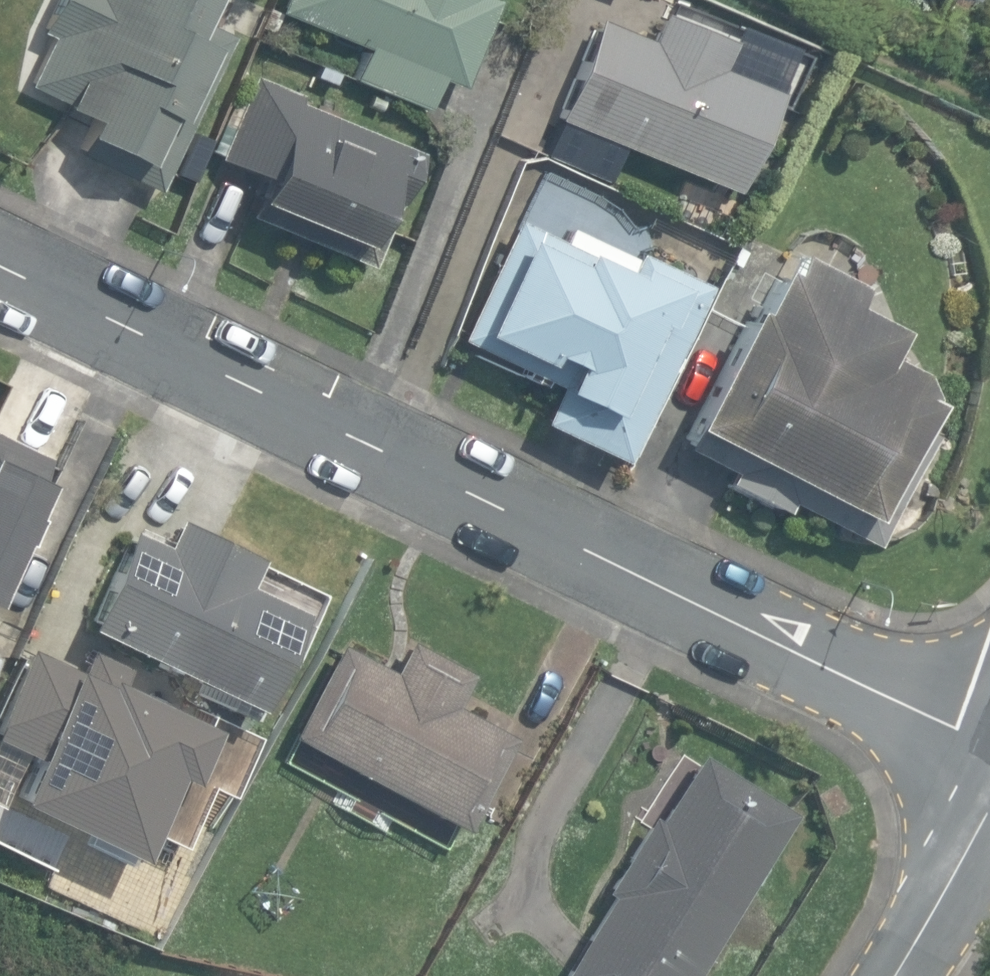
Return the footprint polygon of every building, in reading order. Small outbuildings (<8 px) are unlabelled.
[(157,191),(229,38),(205,27),(218,0),(53,0),(38,32),(50,37),(27,85),(89,114),(71,152),(157,191)] [(425,111),(437,81),(457,89),(493,0),(492,0),(279,0),(275,11),(266,8),(258,29),(270,33),(277,14),(362,49),(350,80),(425,111)] [(552,118),(730,192),(771,92),(713,69),(725,42),(656,13),(645,40),(594,18),(552,118)] [(238,215),(364,267),(412,152),(294,103),(297,96),(250,77),(248,81),(238,78),(208,152),(256,171),(238,215)] [(535,420),(618,459),(700,285),(634,254),(632,258),(570,230),(563,246),(511,222),(456,339),(552,384),(535,420)] [(785,501),(868,544),(920,441),(907,434),(923,403),(913,397),(906,370),(878,356),(891,330),(841,304),(851,285),(789,254),(781,272),(769,266),(746,311),(740,308),(672,443),(727,471),(722,482),(780,511),(785,501)] [(45,458),(0,437),(0,554),(45,458)] [(83,627),(250,709),(298,612),(244,586),(257,559),(175,519),(161,546),(129,530),(83,627)] [(287,736),(462,830),(512,738),(453,706),(471,675),(407,640),(389,673),(337,645),(287,736)] [(31,648),(0,712),(0,746),(28,760),(4,809),(126,868),(168,781),(181,787),(207,732),(31,648)] [(553,975),(684,975),(787,812),(694,753),(653,817),(646,813),(598,889),(605,893),(553,975)]
